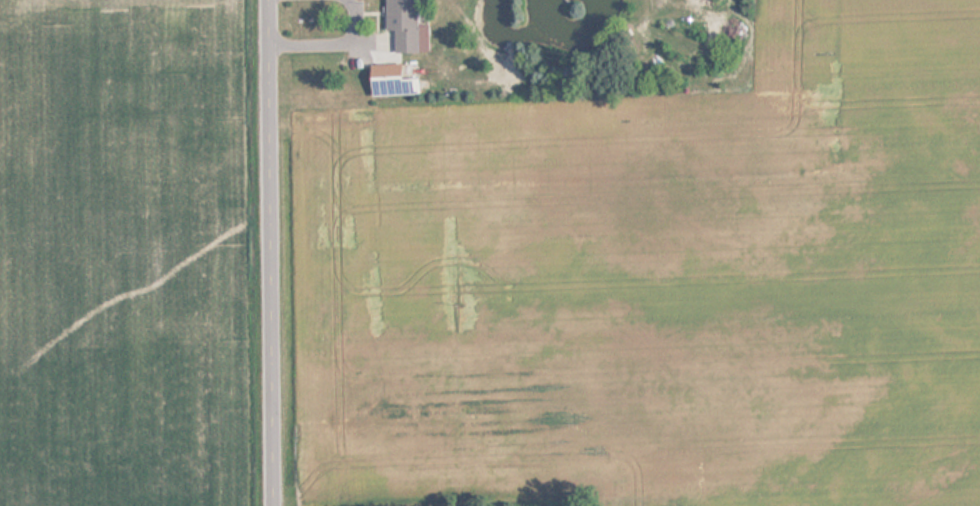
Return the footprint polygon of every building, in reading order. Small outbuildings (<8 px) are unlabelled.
[(392,30),(392,53),(416,53),(416,0),(383,0),(383,30),(392,30)]
